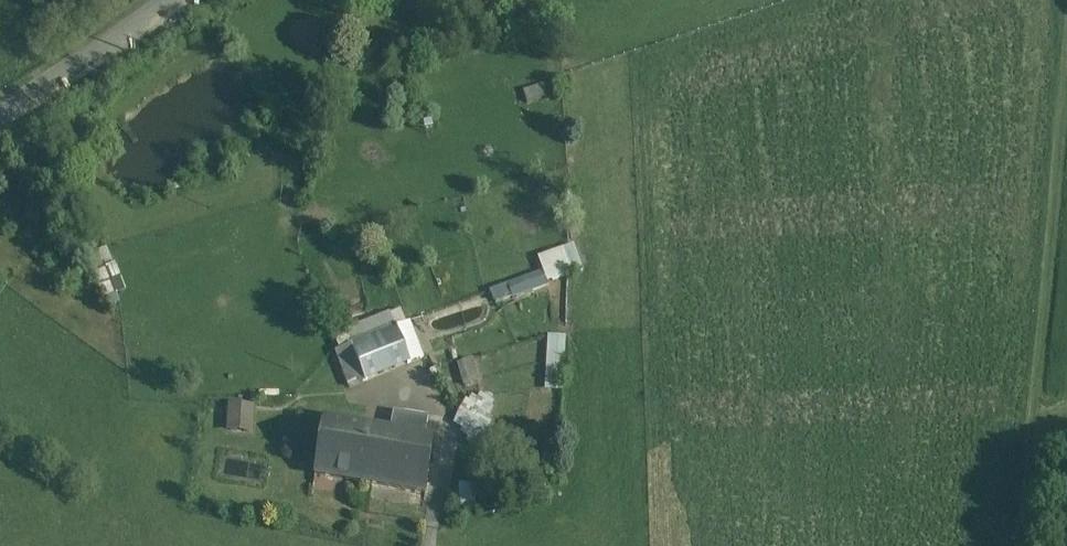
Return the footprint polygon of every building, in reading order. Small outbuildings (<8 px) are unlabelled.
[(490,294),(495,305),(513,299),(514,302),(547,288),(545,283),(582,270),(574,248),(540,260),(544,272),(490,294)] [(410,323),(352,346),(365,380),(424,357),(410,323)] [(565,339),(549,338),(545,392),(562,393),(565,339)] [(352,346),(337,352),(351,386),(365,380),(352,346)] [(483,439),(502,399),(476,387),(456,427),(483,439)] [(253,400),(226,400),(226,433),(253,433),(253,400)] [(438,414),(397,407),(394,431),(434,437),(438,414)] [(394,431),(325,420),(317,474),(426,491),(434,437),(394,431)]
